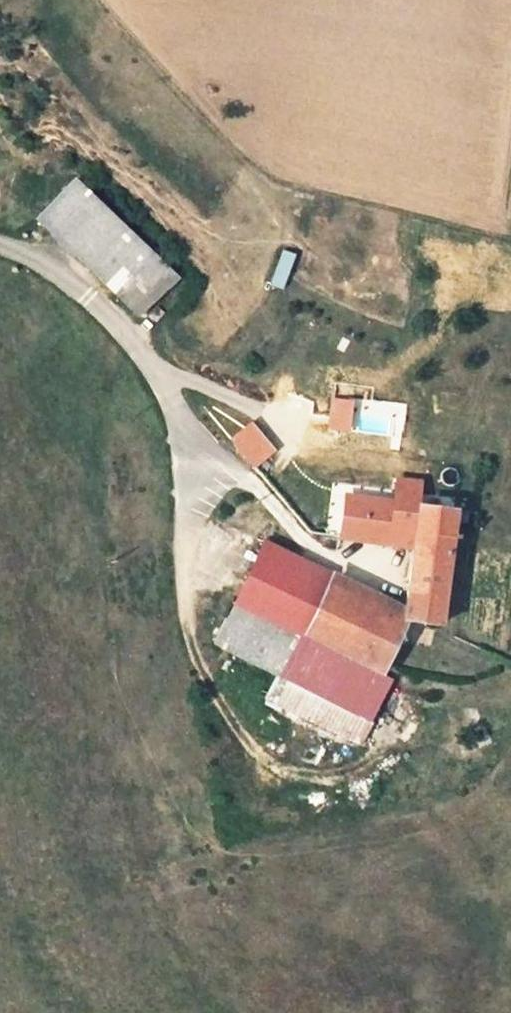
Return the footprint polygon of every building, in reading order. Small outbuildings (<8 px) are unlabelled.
[(41,220),(95,273),(141,318),(178,279),(78,183),(41,220)] [(271,284),(284,288),(295,253),(282,249),(271,284)] [(353,401),(334,400),(331,428),(350,429),(353,401)] [(237,441),(255,463),(268,453),(249,430),(237,441)] [(413,536),(448,541),(450,511),(410,506),(413,487),(385,484),(383,504),(337,499),(333,538),(338,539),(412,547),(413,536)] [(436,625),(448,541),(413,536),(412,547),(402,610),(400,622),(405,622),(436,625)] [(400,622),(402,610),(356,588),(351,596),(329,585),(331,574),(263,542),(224,623),(292,653),(299,639),(380,674),(405,622),(400,622)] [(392,680),(380,674),(299,639),(292,653),(224,623),(210,650),(271,677),(371,722),(392,680)] [(371,722),(271,677),(261,698),(361,741),(371,722)]
